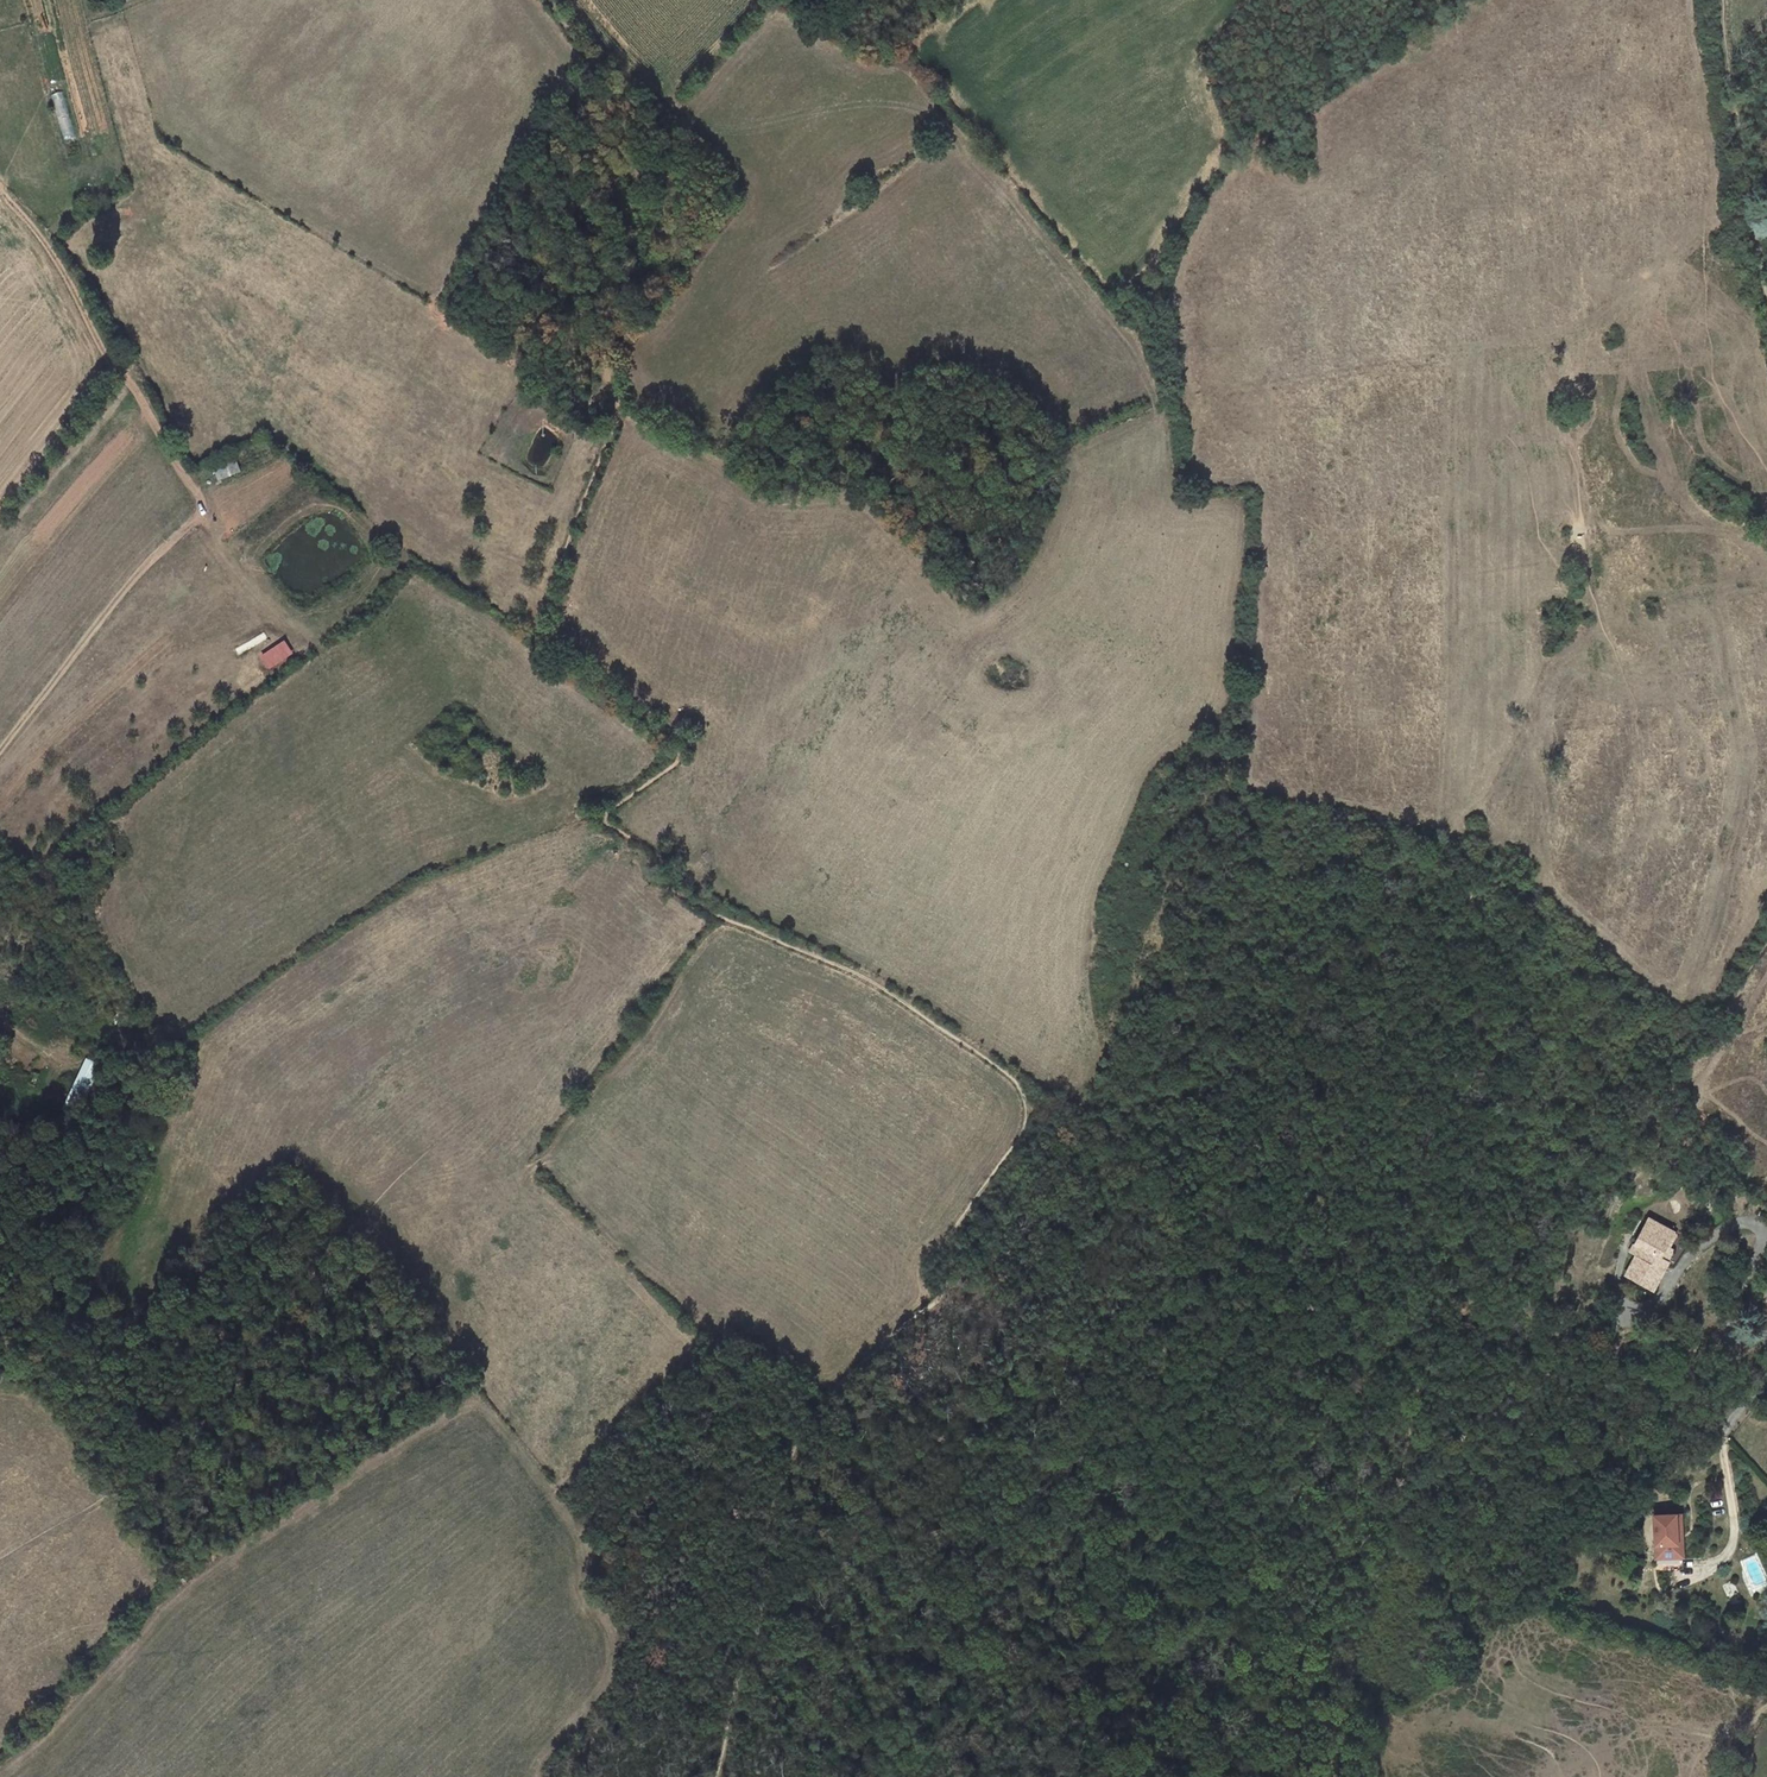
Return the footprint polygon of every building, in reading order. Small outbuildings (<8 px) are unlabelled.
[(238,465),(218,472),(221,481),(241,475),(238,465)] [(100,1064),(83,1058),(66,1109),(82,1115),(100,1064)] [(1636,1256),(1626,1276),(1653,1290),(1668,1262),(1667,1262),(1660,1258),(1673,1234),(1674,1233),(1649,1220),(1635,1246),(1640,1248),(1636,1256)] [(1673,1234),(1660,1258),(1667,1262),(1673,1252),(1668,1250),(1676,1236),(1673,1234)] [(1640,1248),(1635,1246),(1631,1253),(1636,1256),(1640,1248)] [(1682,1534),(1681,1516),(1654,1517),(1656,1559),(1657,1571),(1672,1570),(1671,1558),(1680,1558),(1678,1534),(1682,1534)] [(1684,1569),(1683,1557),(1680,1558),(1671,1558),(1672,1570),(1684,1569)]
